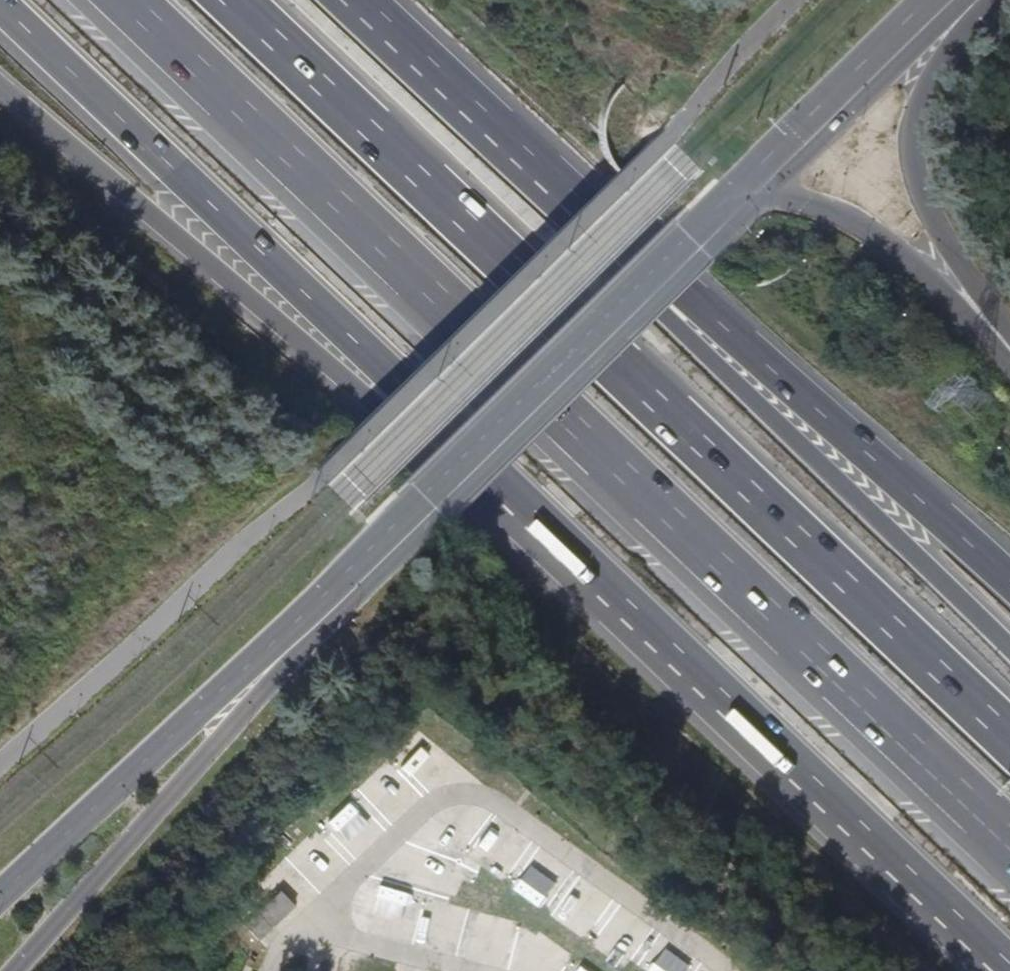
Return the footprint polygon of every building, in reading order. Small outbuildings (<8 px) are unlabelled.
[(296,904),(281,889),(259,910),(274,925),(296,904)] [(274,925),(259,910),(245,923),(259,939),(274,925)]
